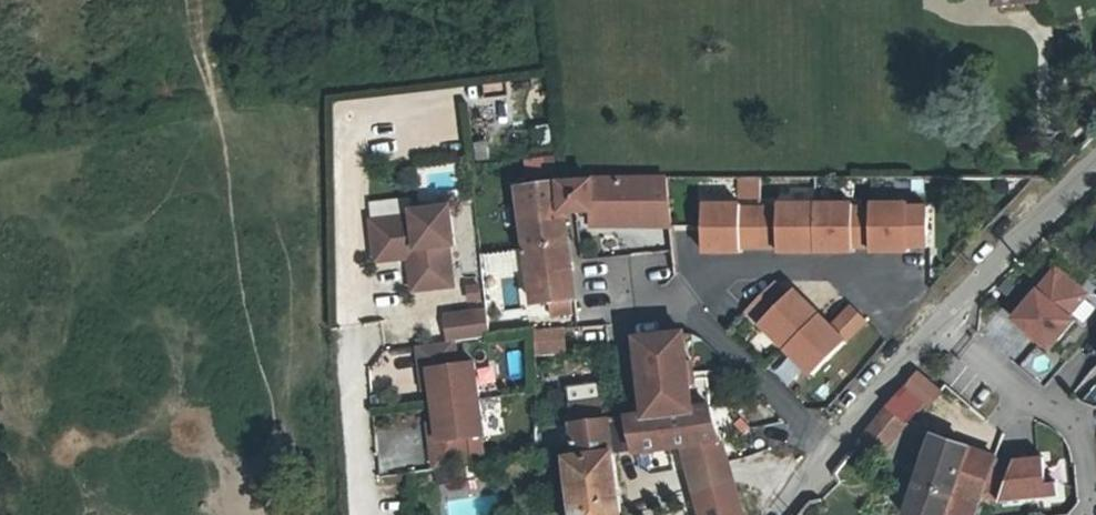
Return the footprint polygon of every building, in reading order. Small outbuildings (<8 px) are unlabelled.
[(532,128),(536,150),(550,147),(545,125),(532,128)] [(637,170),(591,171),(591,203),(591,213),(643,217),(637,170)] [(666,170),(637,170),(643,217),(656,216),(671,214),(666,170)] [(557,203),(553,171),(512,179),(519,239),(561,234),(557,203)] [(591,171),(553,171),(557,203),(591,203),(591,171)] [(759,197),(759,179),(740,179),(740,197),(759,197)] [(419,272),(452,268),(448,235),(454,234),(449,196),(410,200),(411,206),(378,210),(381,243),(415,239),(419,272)] [(761,247),(761,208),(742,208),(742,204),(704,204),(704,252),(742,252),(742,247),(761,247)] [(817,252),(817,204),(779,204),(779,208),(761,208),(761,247),(779,247),(779,252),(817,252)] [(872,247),(872,207),(854,207),(854,204),(817,204),(817,252),(854,252),(854,247),(872,247)] [(929,247),(929,207),(909,207),(909,204),(872,204),(872,207),(872,247),(872,252),(909,252),(909,247),(929,247)] [(453,276),(452,268),(419,272),(415,239),(381,243),(378,210),(369,211),(374,251),(407,247),(411,281),(453,276)] [(671,214),(656,216),(662,267),(677,266),(671,214)] [(561,234),(519,239),(526,295),(568,290),(561,234)] [(1088,295),(1057,268),(1014,319),(1050,350),(1074,321),(1069,317),(1088,295)] [(820,316),(794,290),(789,296),(775,282),(747,310),(787,350),(820,316)] [(813,375),(867,321),(852,306),(832,327),(820,316),(787,350),(813,375)] [(683,326),(675,327),(636,332),(644,408),(625,410),(630,445),(680,437),(694,514),(731,514),(710,395),(690,398),(683,326)] [(562,328),(530,329),(531,356),(564,354),(562,328)] [(429,378),(431,394),(474,390),(470,355),(454,356),(451,331),(417,336),(419,361),(428,361),(429,378)] [(428,361),(419,361),(422,379),(429,378),(428,361)] [(902,381),(884,401),(904,416),(920,396),(902,381)] [(474,390),(431,394),(433,411),(435,428),(427,429),(430,456),(465,452),(462,426),(478,425),(474,390)] [(563,396),(566,415),(596,411),(594,392),(563,396)] [(856,433),(864,440),(876,449),(904,416),(884,401),(856,433)] [(435,428),(433,411),(425,412),(427,429),(435,428)] [(602,411),(566,415),(571,440),(567,441),(569,458),(564,459),(573,514),(618,514),(602,411)] [(856,450),(864,440),(856,433),(847,443),(856,450)] [(968,449),(969,447),(935,436),(908,514),(946,514),(968,449)] [(991,457),(968,449),(946,514),(948,514),(973,514),(991,457)] [(1043,458),(1014,460),(1015,465),(994,458),(980,496),(997,502),(1058,497),(1056,483),(1045,484),(1043,458)]
